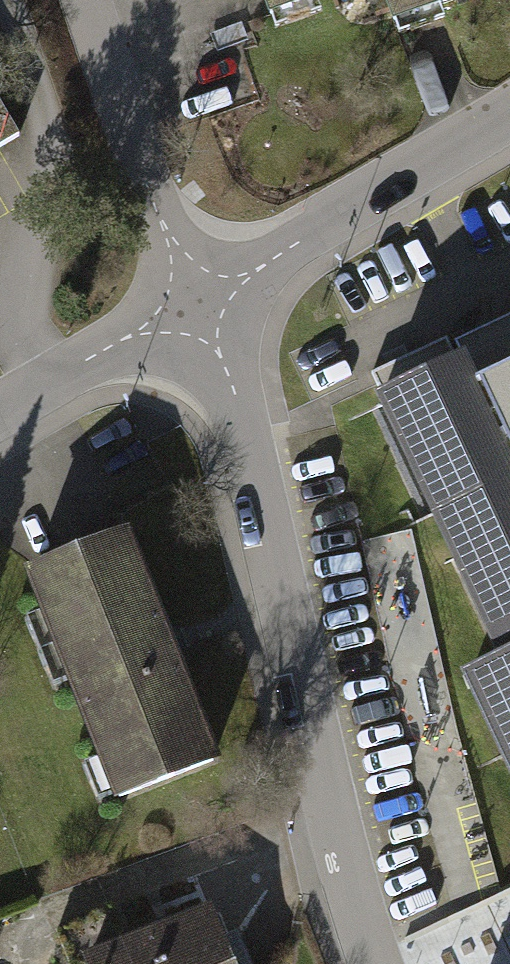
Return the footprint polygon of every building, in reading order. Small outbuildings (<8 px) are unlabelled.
[(388,11),(417,1),(418,0),(384,0),(388,11)] [(12,136),(0,116),(0,143),(12,136)] [(461,369),(446,338),(372,372),(508,662),(472,678),(509,759),(509,346),(461,369)] [(127,529),(18,571),(110,804),(218,761),(127,529)] [(456,706),(449,678),(451,678),(413,533),(368,545),(412,717),(456,706)] [(85,963),(229,963),(211,916),(144,941),(116,952),(85,963)]
